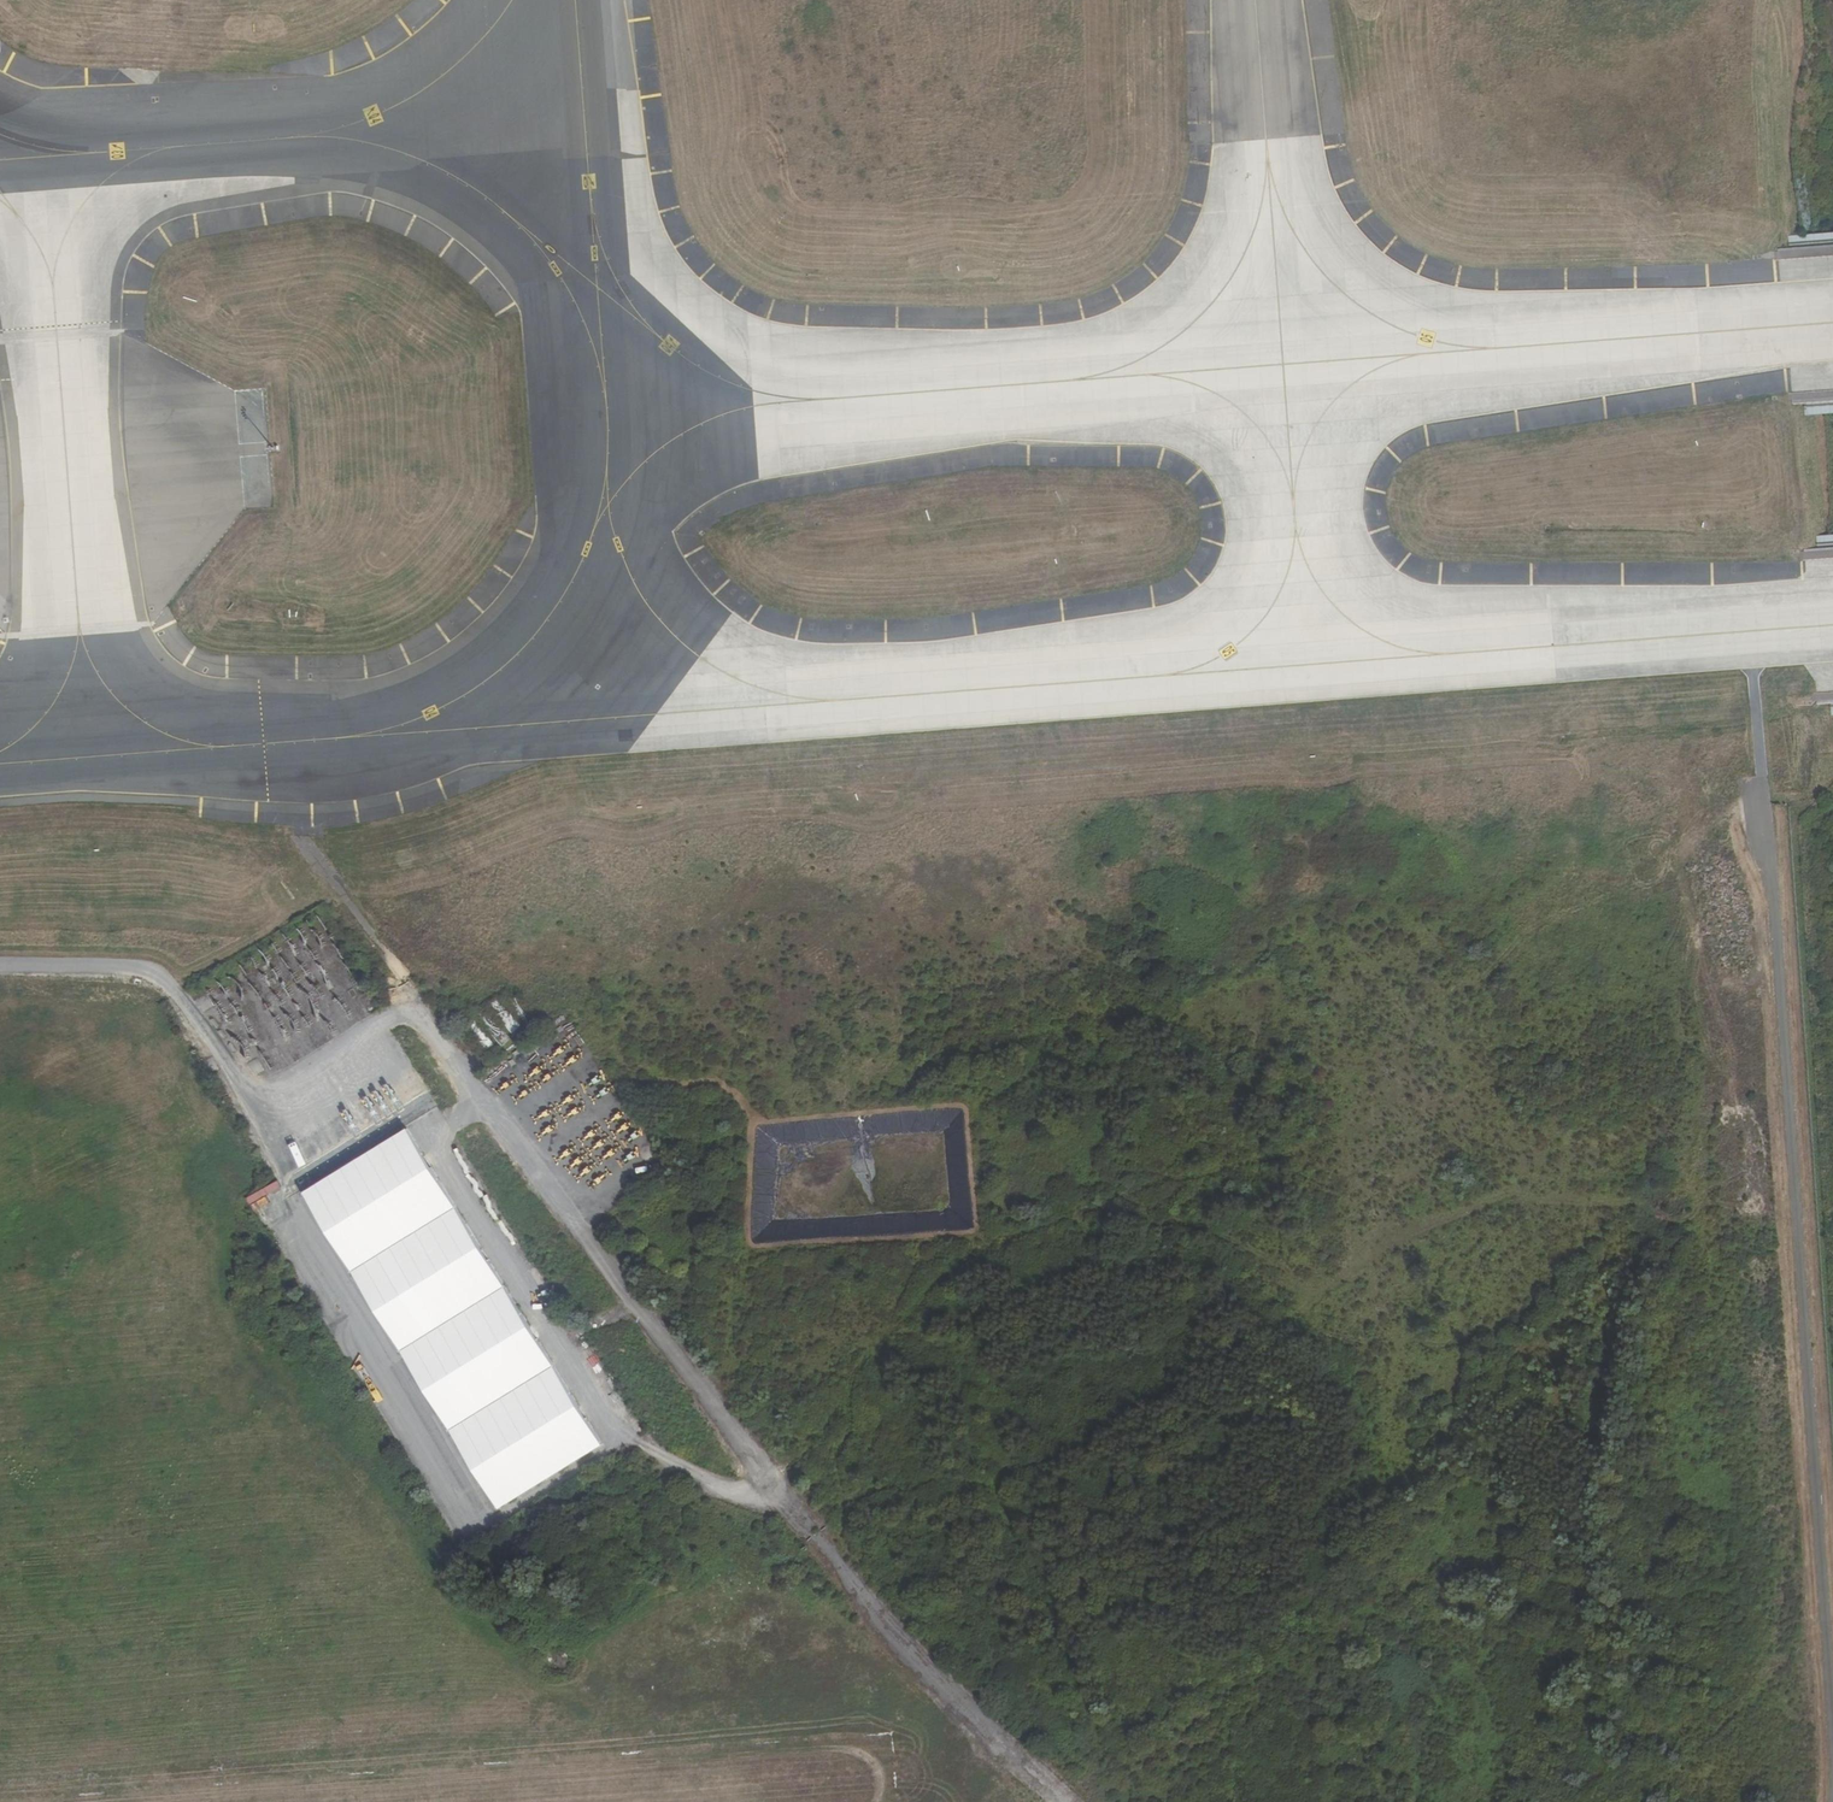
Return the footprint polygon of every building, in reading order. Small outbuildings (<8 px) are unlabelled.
[(1815,247),(1832,246),(1832,238),(1814,239),(1815,247)] [(1806,416),(1832,414),(1832,404),(1805,407),(1806,416)] [(1817,549),(1832,548),(1832,535),(1816,536),(1817,549)] [(408,1129),(303,1193),(499,1509),(603,1444),(408,1129)]
